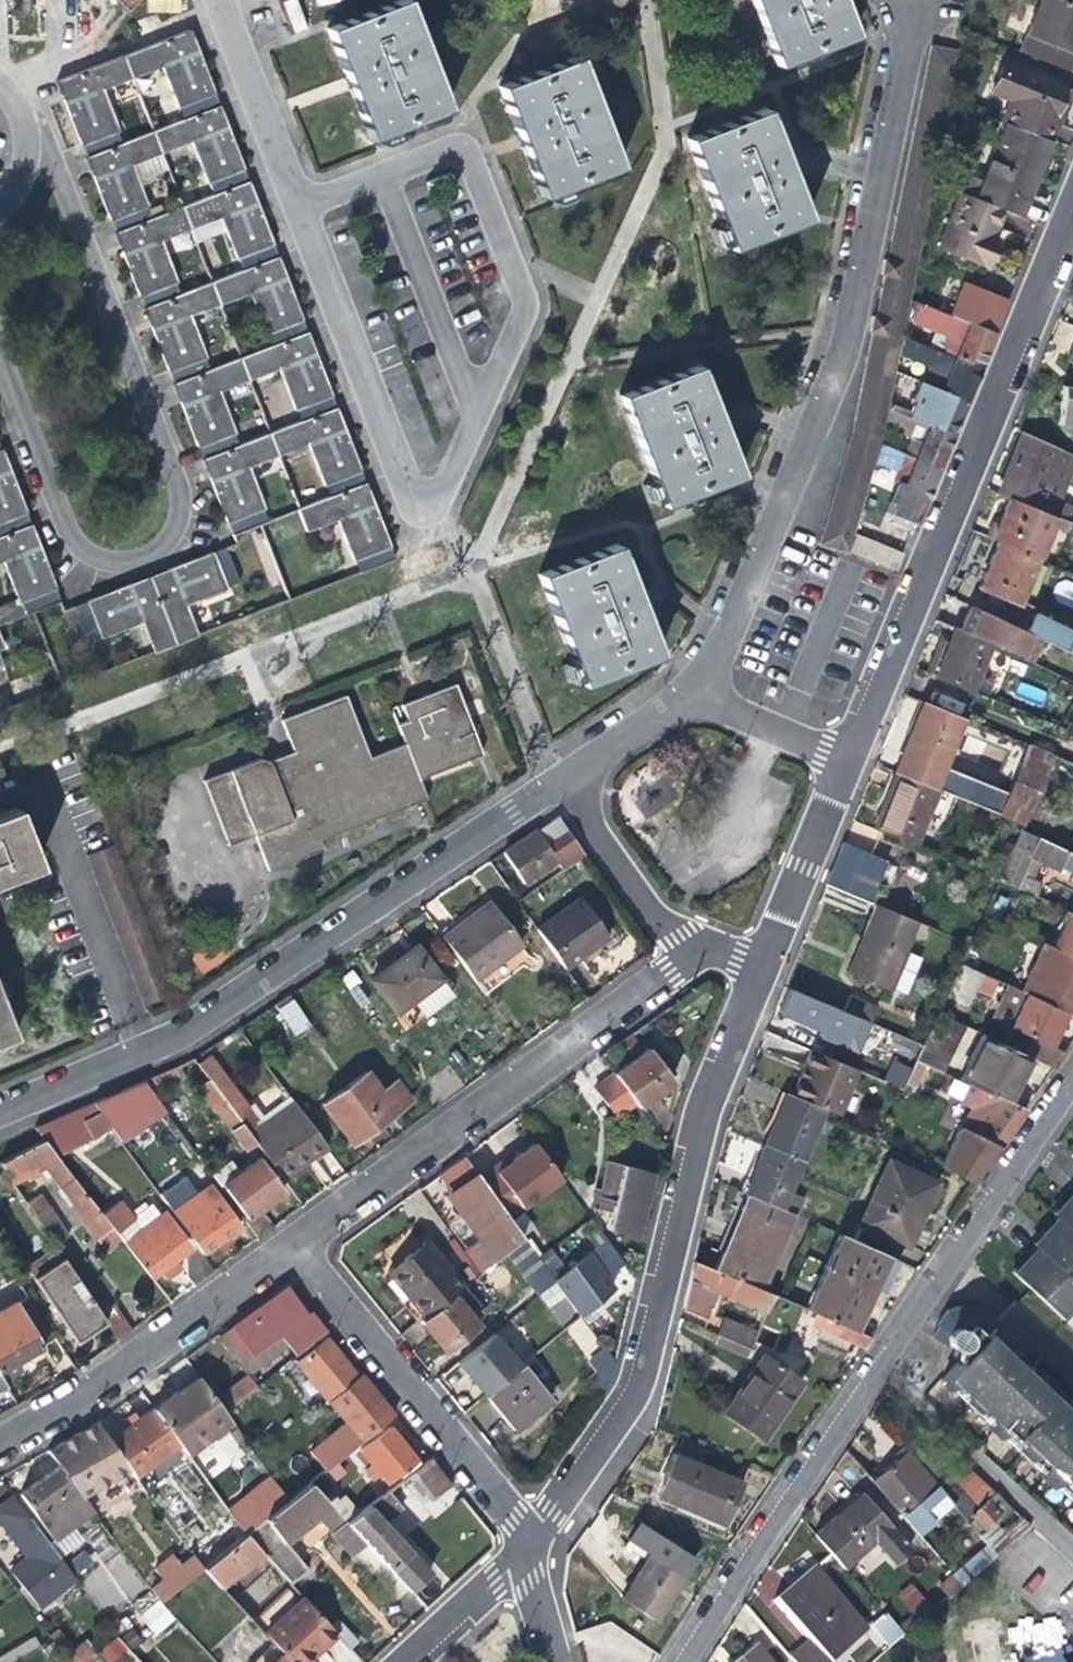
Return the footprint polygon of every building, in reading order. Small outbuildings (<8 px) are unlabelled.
[(326,28),(347,83),(367,137),(446,107),(404,0),(402,0),(326,28)] [(773,63),(851,34),(838,0),(749,0),(773,63)] [(1072,64),(1072,7),(1055,0),(1044,0),(1022,55),(1069,74),(1072,64)] [(986,11),(976,8),(973,20),(982,23),(986,11)] [(160,65),(176,106),(212,93),(200,63),(188,32),(122,57),(130,77),(160,65)] [(99,88),(130,77),(122,57),(56,82),(69,117),(80,144),(115,130),(99,88)] [(574,57),(498,87),(519,141),(539,194),(617,165),(574,57)] [(1001,123),(1052,144),(1064,115),(1072,94),(1072,93),(996,61),(986,86),(1008,96),(997,121),(1001,123)] [(217,107),(212,93),(176,106),(181,120),(217,107)] [(189,140),(205,182),(240,168),(228,135),(217,107),(181,120),(151,131),(159,152),(189,140)] [(762,110),(686,138),(728,247),(804,218),(783,164),(762,110)] [(1038,176),(1052,144),(1001,123),(977,181),(966,177),(958,195),(1000,212),(1020,221),(1038,176)] [(120,143),(115,130),(80,144),(85,156),(120,143)] [(128,164),(159,152),(151,131),(120,143),(85,156),(98,191),(109,219),(144,206),(128,164)] [(246,181),(240,168),(205,182),(210,195),(246,181)] [(219,216),(234,257),(270,243),(254,203),(246,181),(210,195),(180,207),(188,227),(219,216)] [(988,239),(1000,212),(958,195),(936,246),(983,266),(993,241),(988,239)] [(149,218),(144,206),(109,219),(114,232),(149,218)] [(157,239),(188,227),(180,207),(149,218),(114,232),(126,265),(138,294),(173,281),(157,239)] [(275,258),(270,243),(234,257),(240,271),(275,258)] [(248,293),(264,334),(299,320),(288,291),(275,258),(240,271),(209,283),(217,305),(248,293)] [(179,295),(173,281),(138,294),(143,308),(179,295)] [(187,316),(217,305),(209,283),(179,295),(143,308),(156,343),(167,370),(202,357),(187,316)] [(965,303),(957,320),(968,325),(980,295),(962,288),(957,300),(965,303)] [(982,291),(980,295),(968,325),(991,334),(997,322),(1006,301),(982,291)] [(948,336),(941,354),(977,369),(983,356),(991,334),(968,325),(957,320),(911,301),(907,320),(948,336)] [(304,331),(299,320),(264,334),(268,345),(304,331)] [(277,367),(293,409),(328,395),(318,367),(304,331),(268,345),(238,357),(246,378),(277,367)] [(929,387),(940,392),(963,403),(970,386),(977,369),(941,354),(909,340),(903,356),(936,370),(929,387)] [(207,369),(202,357),(167,370),(172,383),(207,369)] [(216,390),(246,378),(238,357),(207,369),(172,383),(184,414),(196,447),(232,433),(216,390)] [(693,366),(617,395),(659,503),(735,473),(717,427),(714,420),(711,411),(693,366)] [(1062,384),(1060,424),(1072,425),(1072,385),(1062,384)] [(917,402),(911,419),(950,435),(956,420),(963,403),(940,392),(933,408),(917,402)] [(333,408),(328,395),(293,409),(298,422),(333,408)] [(306,443),(322,484),(357,470),(345,439),(333,408),(298,422),(267,433),(275,455),(306,443)] [(907,456),(914,460),(936,469),(943,452),(950,435),(911,419),(895,412),(890,427),(915,437),(907,456)] [(1000,494),(1008,497),(1035,509),(1053,466),(1057,467),(1064,450),(1024,432),(1010,468),(1000,494)] [(237,445),(232,433),(196,447),(201,459),(237,445)] [(245,467),(275,455),(267,433),(237,445),(201,459),(216,497),(225,521),(261,507),(245,467)] [(1064,450),(1057,467),(1053,466),(1035,509),(1053,517),(1072,465),(1072,455),(1064,450)] [(23,512),(12,484),(0,452),(0,521),(23,512)] [(886,513),(913,525),(919,510),(936,469),(914,460),(902,491),(896,488),(886,513)] [(362,483),(357,470),(322,484),(326,497),(362,483)] [(335,518),(351,560),(387,547),(373,511),(362,483),(326,497),(296,508),(304,529),(335,518)] [(1053,517),(1035,509),(1008,497),(998,523),(991,539),(997,541),(1034,557),(1038,559),(1052,527),(1068,535),(1072,525),(1053,517)] [(266,520),(261,507),(225,521),(230,534),(257,523),(266,520)] [(23,512),(0,521),(0,536),(29,525),(23,512)] [(17,601),(52,587),(39,551),(29,525),(0,536),(0,559),(1,559),(17,601)] [(900,555),(853,534),(846,552),(893,573),(900,555)] [(1017,598),(1034,557),(997,541),(978,588),(1000,598),(1015,604),(1017,598)] [(613,544),(536,574),(578,683),(656,653),(634,598),(613,544)] [(392,559),(387,547),(351,560),(356,573),(392,559)] [(223,548),(210,553),(223,588),(236,583),(223,548)] [(182,604),(223,588),(210,553),(193,559),(147,577),(174,644),(194,636),(182,604)] [(153,652),(174,644),(147,577),(104,594),(85,601),(99,636),(141,620),(153,652)] [(58,600),(52,587),(17,601),(22,614),(30,611),(58,600)] [(1035,606),(1017,598),(1015,604),(1027,608),(1018,629),(1023,632),(1031,614),(1032,614),(1035,606)] [(86,641),(99,636),(85,601),(73,605),(79,622),(86,641)] [(68,626),(79,622),(73,605),(62,610),(68,626)] [(1023,632),(1036,638),(1072,654),(1072,624),(1035,606),(1032,614),(1031,614),(1023,632)] [(1036,638),(1023,632),(1018,629),(968,607),(965,615),(959,628),(988,642),(1026,661),(1036,638)] [(968,689),(988,642),(959,628),(954,626),(953,628),(943,653),(934,675),(968,689)] [(925,680),(920,694),(947,705),(953,691),(925,680)] [(452,683),(399,703),(405,720),(395,723),(403,743),(366,757),(343,697),(280,721),(293,756),(267,765),(265,760),(260,758),(202,781),(227,845),(253,835),(266,870),(321,849),(318,840),(424,798),(416,778),(480,753),(452,683)] [(1043,704),(1046,689),(1019,683),(1015,698),(1043,704)] [(0,698),(0,711),(10,708),(6,696),(0,698)] [(907,742),(894,773),(931,787),(959,717),(924,702),(907,742)] [(1029,805),(1045,772),(1052,755),(1051,755),(1029,746),(998,815),(1000,815),(1021,824),(1029,805)] [(937,790),(931,787),(894,773),(882,802),(872,827),(913,845),(937,790)] [(33,866),(11,810),(0,814),(0,879),(33,866)] [(1019,830),(996,879),(1037,898),(1044,885),(1022,875),(1030,857),(1053,868),(1057,870),(1059,866),(1071,872),(1069,878),(1072,879),(1072,854),(1019,830)] [(516,843),(497,855),(500,860),(519,888),(553,865),(534,837),(531,832),(516,843)] [(843,841),(825,883),(869,903),(886,859),(843,841)] [(1044,885),(1053,868),(1030,857),(1022,875),(1044,885)] [(1006,900),(998,896),(990,913),(999,916),(1006,900)] [(532,931),(560,970),(585,952),(604,937),(576,899),(532,931)] [(441,938),(473,981),(498,963),(520,947),(488,903),(441,938)] [(916,923),(894,913),(875,905),(860,940),(845,972),(887,991),(916,923)] [(1050,948),(1056,950),(1070,957),(1072,959),(1072,915),(1068,913),(1050,948)] [(1022,996),(1047,1007),(1062,1015),(1072,1019),(1072,959),(1070,957),(1056,950),(1050,948),(1046,945),(1022,996)] [(413,948),(369,980),(406,1032),(431,1015),(451,1000),(413,948)] [(1003,987),(957,966),(943,997),(964,1007),(972,988),(997,999),(1003,987)] [(833,1008),(788,988),(779,1011),(800,1020),(824,1031),(821,1036),(859,1054),(872,1025),(833,1008)] [(1030,1039),(1022,1056),(1024,1057),(1051,1069),(1061,1054),(1047,1047),(1054,1033),(1062,1015),(1047,1007),(1022,996),(1021,995),(1017,1006),(1010,1005),(1005,1015),(1012,1018),(1008,1028),(1030,1039)] [(874,1008),(849,997),(843,1010),(867,1020),(874,1008)] [(15,1040),(0,1000),(0,1045),(15,1040)] [(288,1001),(275,1009),(292,1033),(304,1025),(288,1001)] [(920,1047),(913,1062),(921,1065),(941,1074),(962,1029),(934,1016),(920,1047)] [(1013,1083),(1024,1057),(1022,1056),(994,1043),(975,1035),(955,1080),(965,1085),(1004,1103),(1013,1083)] [(646,1048),(611,1074),(633,1103),(636,1106),(658,1090),(672,1081),(666,1073),(669,1070),(657,1053),(652,1056),(646,1048)] [(798,1081),(791,1095),(821,1108),(839,1116),(859,1071),(811,1050),(804,1065),(802,1064),(798,1074),(796,1080),(798,1081)] [(206,1055),(195,1063),(205,1077),(225,1104),(252,1141),(282,1182),(308,1163),(326,1150),(289,1101),(253,1128),(251,1125),(255,1121),(236,1095),(206,1055)] [(910,1089),(921,1065),(913,1062),(903,1085),(910,1089)] [(186,1067),(146,1088),(151,1095),(190,1075),(186,1067)] [(364,1073),(321,1104),(350,1144),(382,1121),(409,1102),(395,1081),(379,1093),(364,1073)] [(613,1118),(633,1103),(611,1074),(591,1088),(613,1118)] [(242,1149),(252,1141),(225,1104),(205,1077),(189,1089),(210,1116),(214,1112),(242,1149)] [(146,1088),(140,1080),(90,1102),(98,1112),(109,1127),(115,1135),(158,1104),(151,1095),(146,1088)] [(1004,1103),(965,1085),(957,1101),(970,1106),(956,1126),(938,1167),(974,1183),(988,1162),(1001,1143),(1023,1111),(1004,1103)] [(802,1158),(821,1108),(791,1095),(782,1091),(773,1115),(763,1143),(802,1158)] [(33,1127),(42,1139),(43,1141),(80,1122),(98,1112),(90,1102),(33,1127)] [(92,1138),(109,1127),(98,1112),(80,1122),(89,1135),(92,1138)] [(53,1154),(89,1135),(80,1122),(43,1141),(53,1154)] [(120,1240),(99,1213),(53,1154),(43,1141),(42,1139),(0,1161),(0,1167),(12,1184),(24,1178),(28,1184),(38,1180),(34,1173),(45,1169),(72,1205),(70,1207),(92,1235),(104,1251),(120,1240)] [(802,1158),(763,1143),(755,1163),(743,1194),(744,1195),(774,1207),(790,1213),(795,1215),(804,1198),(789,1192),(795,1175),(797,1171),(802,1158)] [(512,1163),(483,1184),(500,1207),(507,1217),(520,1207),(522,1210),(562,1180),(553,1168),(537,1145),(512,1163)] [(208,1174),(190,1150),(179,1157),(197,1182),(208,1174)] [(477,1176),(464,1157),(442,1174),(456,1193),(449,1198),(462,1215),(482,1242),(463,1256),(477,1275),(495,1260),(504,1253),(510,1248),(522,1239),(507,1217),(500,1207),(483,1184),(480,1180),(477,1176)] [(241,1220),(256,1241),(271,1230),(260,1215),(256,1209),(263,1204),(280,1191),(256,1158),(240,1171),(222,1184),(220,1186),(243,1219),(241,1220)] [(512,1163),(509,1158),(501,1164),(480,1180),(483,1184),(512,1163)] [(213,1172),(222,1184),(240,1171),(231,1159),(213,1172)] [(886,1160),(852,1239),(893,1258),(898,1260),(917,1219),(934,1180),(886,1160)] [(640,1212),(649,1173),(639,1170),(640,1165),(633,1163),(632,1169),(607,1162),(600,1189),(594,1188),(591,1206),(610,1210),(607,1227),(610,1228),(608,1238),(614,1245),(631,1249),(640,1212)] [(1063,1196),(1059,1193),(1055,1198),(1052,1201),(1056,1205),(1051,1210),(1056,1214),(1072,1230),(1072,1184),(1063,1196)] [(162,1200),(196,1248),(201,1254),(222,1238),(235,1228),(205,1188),(189,1200),(180,1187),(162,1200)] [(24,1203),(52,1246),(67,1236),(39,1195),(24,1203)] [(762,1290),(790,1213),(774,1207),(744,1195),(729,1234),(715,1270),(762,1290)] [(116,1199),(99,1213),(120,1240),(147,1277),(152,1273),(160,1283),(167,1277),(175,1271),(168,1261),(184,1249),(158,1216),(156,1218),(148,1208),(131,1220),(116,1199)] [(268,1210),(263,1204),(256,1209),(260,1215),(268,1210)] [(1056,1214),(1051,1220),(1046,1216),(1043,1220),(1037,1227),(1041,1231),(1031,1242),(1032,1244),(1072,1280),(1072,1230),(1056,1214)] [(822,1314),(820,1316),(851,1330),(858,1313),(870,1285),(879,1289),(886,1274),(893,1258),(852,1239),(839,1233),(806,1308),(822,1314)] [(535,1297),(553,1282),(538,1261),(522,1239),(510,1248),(527,1271),(520,1276),(535,1297)] [(608,1242),(553,1282),(577,1316),(601,1299),(613,1290),(605,1279),(624,1264),(608,1242)] [(386,1275),(423,1319),(461,1288),(423,1244),(410,1254),(386,1275)] [(1032,1244),(1022,1255),(1019,1252),(1016,1256),(1010,1263),(1012,1266),(1008,1271),(1028,1288),(1064,1319),(1070,1313),(1067,1310),(1072,1303),(1072,1280),(1032,1244)] [(76,1342),(103,1323),(102,1321),(53,1247),(25,1266),(26,1268),(15,1274),(24,1289),(35,1281),(76,1342)] [(194,1286),(213,1272),(201,1254),(196,1248),(184,1257),(178,1265),(194,1286)] [(771,1293),(762,1290),(715,1270),(694,1261),(688,1284),(683,1305),(706,1315),(715,1293),(763,1312),(771,1293)] [(215,1337),(238,1367),(279,1335),(292,1354),(323,1330),(308,1312),(304,1315),(285,1289),(281,1288),(243,1317),(221,1333),(215,1337)] [(475,1305),(461,1288),(423,1319),(418,1323),(429,1335),(442,1351),(475,1326),(465,1314),(475,1305)] [(0,1313),(0,1368),(18,1358),(34,1348),(53,1337),(28,1296),(0,1313)] [(982,1337),(991,1327),(997,1321),(981,1308),(959,1306),(958,1327),(949,1329),(948,1330),(947,1330),(947,1331),(946,1331),(945,1332),(945,1333),(944,1333),(944,1334),(944,1335),(944,1336),(943,1337),(943,1338),(943,1339),(944,1340),(944,1341),(944,1342),(945,1343),(945,1344),(946,1344),(947,1345),(948,1345),(954,1348),(953,1360),(957,1363),(941,1381),(1072,1502),(1072,1420),(982,1337)] [(113,1314),(102,1321),(103,1323),(116,1343),(128,1334),(113,1314)] [(846,1342),(861,1348),(869,1337),(851,1330),(820,1316),(816,1328),(846,1342)] [(719,1317),(712,1334),(748,1349),(755,1332),(719,1317)] [(991,1327),(982,1337),(1072,1420),(1072,1403),(991,1327)] [(842,1353),(846,1342),(816,1328),(811,1339),(842,1353)] [(466,1378),(482,1396),(517,1367),(490,1333),(454,1364),(466,1378)] [(742,1361),(748,1349),(712,1334),(707,1345),(742,1361)] [(238,1367),(206,1391),(221,1411),(292,1354),(279,1335),(238,1367)] [(296,1361),(306,1373),(316,1386),(321,1394),(313,1400),(317,1407),(327,1399),(358,1442),(391,1416),(364,1382),(359,1375),(354,1378),(323,1339),(296,1361)] [(18,1358),(0,1368),(0,1379),(3,1384),(26,1371),(18,1358)] [(517,1367),(482,1396),(497,1414),(511,1431),(547,1400),(519,1365),(517,1367)] [(790,1393),(753,1367),(714,1426),(751,1451),(771,1421),(790,1393)] [(303,1397),(316,1386),(306,1373),(292,1383),(303,1397)] [(229,1422),(221,1411),(206,1391),(196,1379),(170,1398),(152,1412),(177,1444),(186,1455),(229,1422)] [(135,1476),(177,1444),(152,1412),(151,1410),(129,1426),(109,1441),(118,1453),(130,1469),(135,1476)] [(109,1441),(96,1424),(74,1436),(47,1451),(58,1466),(68,1479),(118,1453),(109,1441)] [(389,1488),(406,1475),(419,1465),(402,1444),(388,1427),(359,1450),(389,1488)] [(209,1473),(239,1455),(227,1436),(197,1454),(209,1473)] [(915,1447),(907,1453),(934,1485),(942,1478),(915,1447)] [(918,1534),(952,1506),(934,1485),(907,1453),(905,1451),(890,1463),(871,1479),(918,1534)] [(118,1453),(68,1479),(81,1497),(130,1469),(118,1453)] [(426,1501),(448,1484),(427,1458),(419,1465),(406,1475),(426,1501)] [(673,1458),(658,1497),(719,1521),(727,1501),(735,1482),(673,1458)] [(951,1469),(942,1478),(934,1485),(952,1506),(996,1557),(1030,1528),(959,1462),(951,1469)] [(20,1495),(43,1526),(48,1522),(67,1509),(83,1529),(97,1518),(95,1516),(81,1497),(68,1479),(58,1466),(39,1480),(20,1495)] [(226,1507),(235,1518),(276,1486),(267,1475),(226,1507)] [(350,1554),(352,1552),(363,1543),(345,1523),(322,1498),(307,1482),(286,1500),(246,1531),(263,1552),(291,1583),(308,1568),(283,1539),(298,1527),(314,1514),(350,1554)] [(276,1486),(235,1518),(246,1531),(286,1500),(276,1486)] [(357,1514),(345,1523),(363,1543),(395,1577),(404,1587),(406,1589),(426,1572),(406,1550),(405,1550),(398,1542),(381,1522),(398,1507),(385,1491),(357,1514)] [(328,1492),(322,1498),(345,1523),(357,1514),(342,1497),(337,1502),(328,1492)] [(815,1534),(843,1566),(874,1539),(894,1562),(909,1547),(862,1493),(842,1510),(815,1534)] [(43,1526),(37,1531),(53,1552),(64,1543),(48,1522),(43,1526)] [(77,1584),(53,1552),(37,1531),(35,1528),(20,1540),(30,1554),(20,1561),(7,1570),(36,1607),(67,1584),(71,1588),(77,1584)] [(220,1586),(263,1552),(246,1531),(221,1551),(202,1565),(220,1586)] [(212,1540),(194,1554),(202,1565),(221,1551),(212,1540)] [(404,1587),(395,1577),(363,1543),(352,1552),(393,1598),(404,1587)] [(984,1546),(952,1573),(963,1586),(995,1558),(984,1546)] [(70,1559),(78,1574),(95,1565),(86,1550),(70,1559)] [(148,1586),(159,1600),(202,1565),(194,1554),(192,1552),(179,1563),(161,1577),(148,1586)] [(179,1563),(170,1552),(152,1566),(161,1577),(179,1563)] [(683,1573),(651,1553),(623,1597),(654,1618),(671,1592),(683,1573)] [(864,1633),(809,1569),(787,1588),(774,1599),(809,1640),(817,1650),(804,1661),(831,1661),(864,1633)] [(949,1598),(963,1586),(952,1573),(938,1585),(949,1598)] [(910,1582),(896,1597),(912,1612),(926,1597),(910,1582)] [(280,1653),(288,1661),(302,1661),(317,1649),(335,1633),(326,1622),(311,1605),(303,1596),(262,1633),(263,1634),(280,1653)] [(171,1614),(159,1600),(138,1617),(150,1631),(171,1614)] [(891,1648),(904,1637),(898,1631),(883,1613),(869,1624),(891,1648)] [(1053,1613),(1011,1626),(1023,1661),(1069,1661),(1053,1613)] [(912,1619),(898,1631),(904,1637),(917,1625),(912,1619)] [(56,1649),(63,1659),(73,1651),(60,1634),(49,1639),(56,1649)] [(127,1653),(118,1638),(98,1649),(106,1661),(111,1661),(127,1653)] [(793,1661),(804,1661),(817,1650),(809,1640),(789,1658),(793,1661)] [(73,1651),(63,1659),(66,1661),(81,1661),(94,1652),(85,1641),(73,1651)] [(757,1646),(743,1657),(737,1661),(770,1661),(757,1646)] [(280,1653),(270,1661),(288,1661),(280,1653)]
